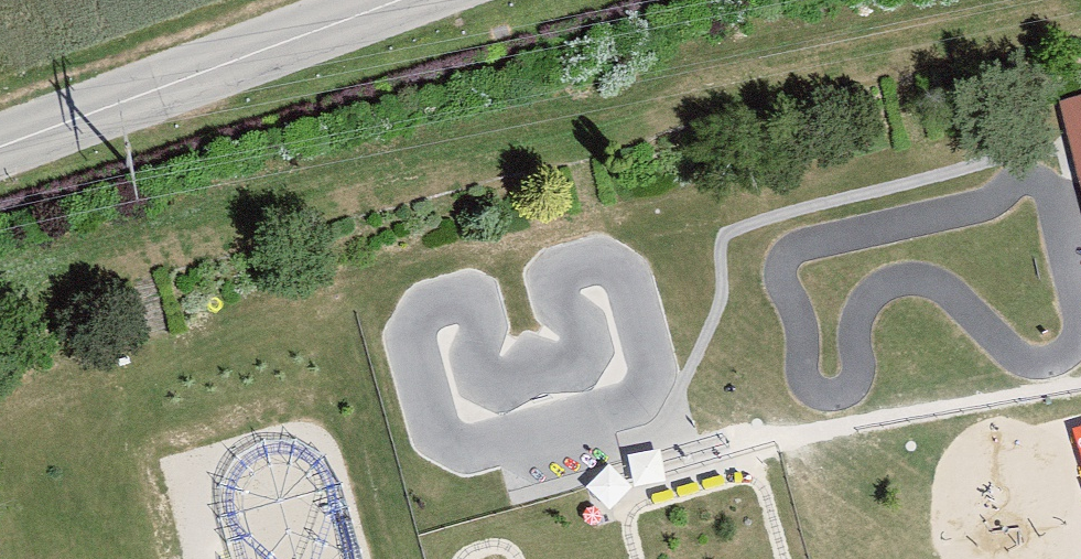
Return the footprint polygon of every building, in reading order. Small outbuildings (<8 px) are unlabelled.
[(1069,424),(1080,466),(1080,421),(1069,424)] [(991,553),(992,558),(1047,558),(1043,543),(991,553)]
